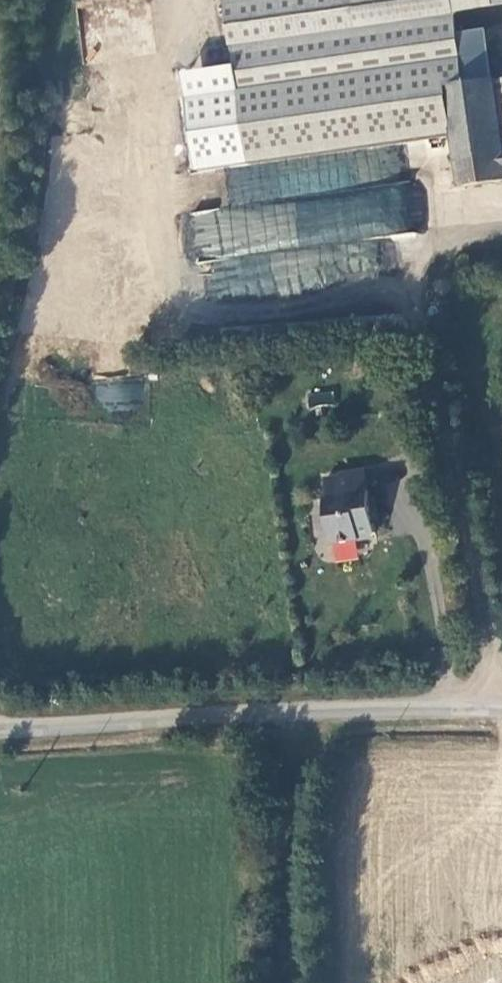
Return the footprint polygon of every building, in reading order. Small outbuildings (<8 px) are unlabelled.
[(144,0),(130,0),(129,11),(143,11),(144,0)] [(501,182),(501,79),(468,83),(460,14),(457,0),(260,0),(231,3),(250,166),(457,137),(464,187),(501,182)] [(460,14),(501,8),(501,0),(457,0),(460,14)] [(144,381),(97,376),(94,404),(142,409),(144,381)] [(335,405),(334,390),(308,391),(308,406),(335,405)] [(338,476),(323,478),(325,495),(323,496),(329,542),(358,539),(357,534),(370,532),(373,532),(372,523),(371,513),(376,512),(373,495),(368,495),(364,470),(338,473),(338,476)]
